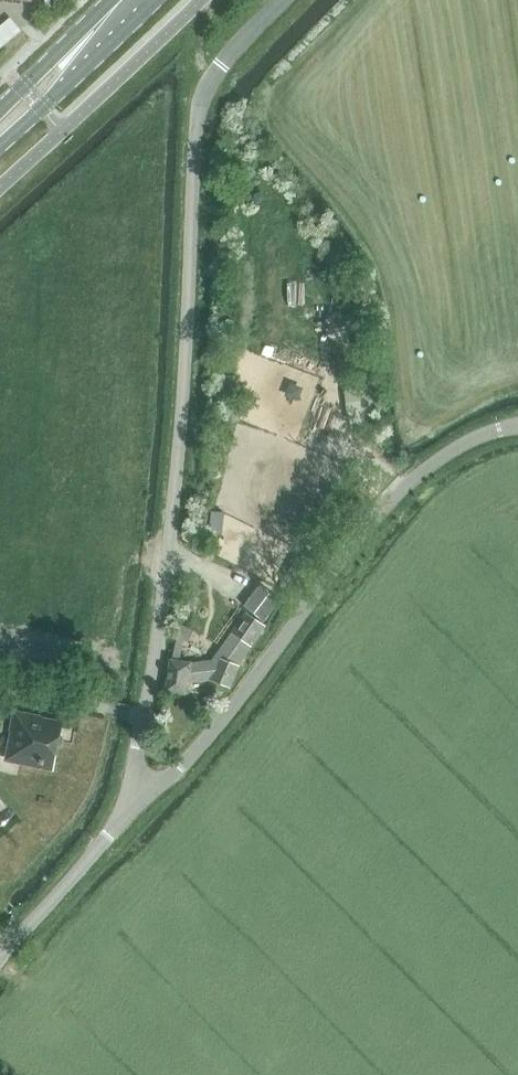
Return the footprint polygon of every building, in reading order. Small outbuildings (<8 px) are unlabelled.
[(297,557),(289,571),(302,578),(302,577),(310,564),(297,557)] [(212,661),(191,665),(191,664),(172,660),(168,690),(187,693),(189,682),(210,679),(211,680),(230,688),(238,665),(252,647),(266,626),(246,613),(232,633),(212,661)] [(178,634),(191,637),(194,630),(180,624),(178,634)] [(174,643),(172,656),(178,657),(180,644),(174,643)] [(13,712),(6,759),(53,769),(62,724),(41,720),(42,718),(13,712)]
